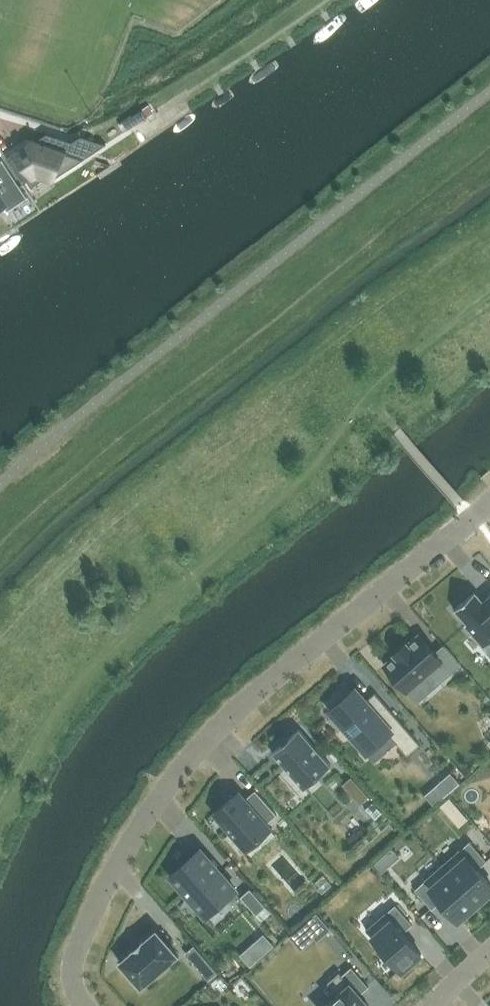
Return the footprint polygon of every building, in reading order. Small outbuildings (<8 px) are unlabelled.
[(123,121),(129,130),(147,118),(142,109),(123,121)] [(93,147),(98,149),(105,144),(80,135),(71,141),(48,133),(44,144),(32,140),(6,158),(22,183),(36,173),(52,179),(84,158),(79,156),(93,147)] [(27,198),(4,162),(0,165),(0,208),(3,206),(7,211),(27,198)] [(455,608),(467,622),(465,624),(484,646),(489,640),(489,594),(483,600),(475,590),(455,608)] [(395,655),(384,665),(408,692),(431,672),(441,682),(461,664),(444,645),(435,653),(419,635),(408,644),(407,643),(394,654),(395,655)] [(388,734),(407,755),(420,744),(375,693),(366,701),(355,689),(346,697),(350,701),(334,714),(363,747),(367,744),(371,749),(388,734)] [(330,764),(298,727),(271,751),(303,787),(330,764)] [(450,775),(438,786),(446,796),(459,785),(450,775)] [(369,797),(351,777),(343,784),(360,804),(369,797)] [(215,813),(246,849),(271,827),(267,823),(277,814),(260,794),(249,804),(239,792),(215,813)] [(449,798),(442,805),(451,815),(458,808),(449,798)] [(442,865),(476,904),(489,892),(489,884),(477,869),(487,861),(470,841),(460,850),(460,849),(442,865)] [(235,889),(210,860),(201,850),(192,857),(171,876),(205,915),(235,889)] [(378,859),(374,864),(381,871),(385,867),(378,859)] [(476,904),(442,865),(424,880),(425,881),(415,889),(432,909),(442,901),(459,920),(476,904)] [(266,906),(250,888),(241,896),(257,915),(266,906)] [(403,933),(412,925),(395,905),(386,913),(385,913),(366,930),(388,955),(385,958),(395,969),(398,967),(402,971),(421,954),(403,933)] [(330,928),(316,913),(304,924),(317,939),(330,928)] [(156,930),(119,962),(141,987),(178,954),(156,930)] [(250,967),(274,946),(264,934),(240,955),(250,967)] [(205,958),(194,946),(186,952),(197,965),(205,958)] [(338,972),(328,981),(338,993),(323,1005),(368,1005),(370,1005),(359,993),(369,985),(352,966),(352,967),(341,976),(338,972)]
